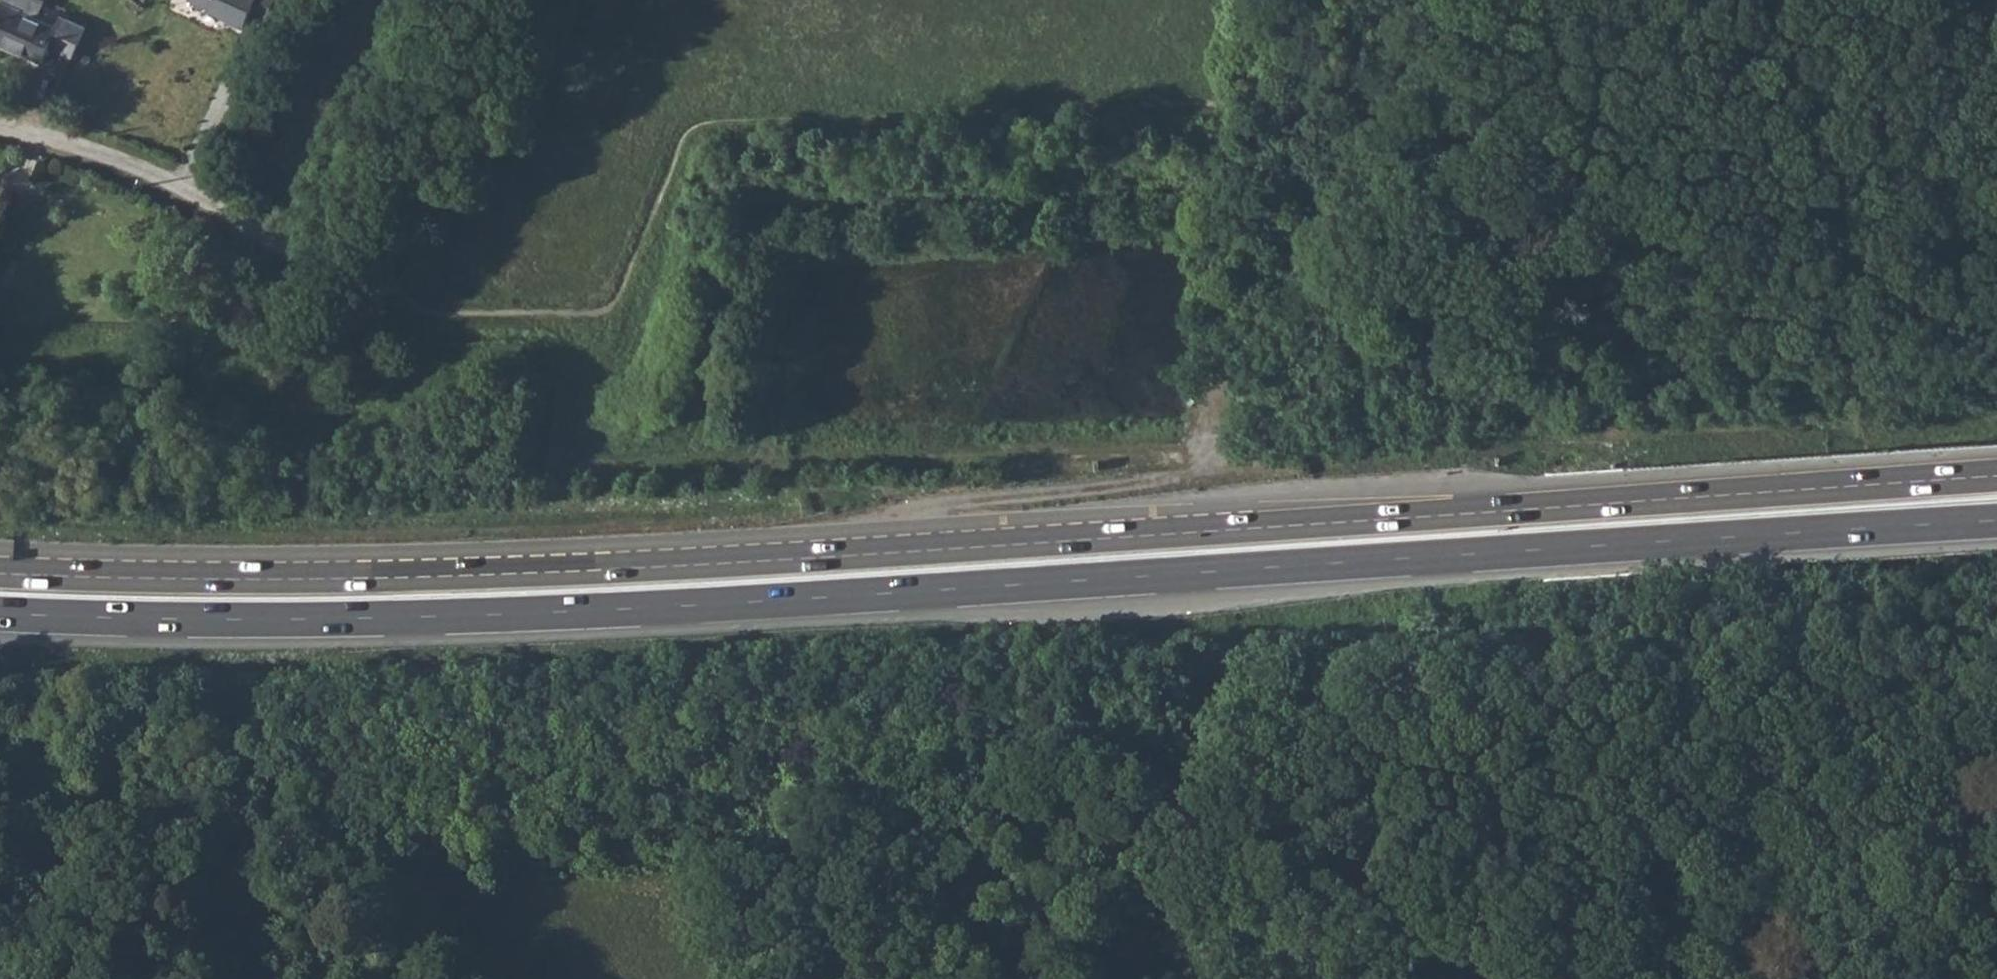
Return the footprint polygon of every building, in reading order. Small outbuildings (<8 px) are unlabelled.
[(0,10),(0,42),(42,61),(49,46),(72,57),(85,29),(62,18),(57,28),(29,15),(37,0),(5,0),(0,10)] [(189,1),(248,26),(259,0),(189,0),(189,1)]
